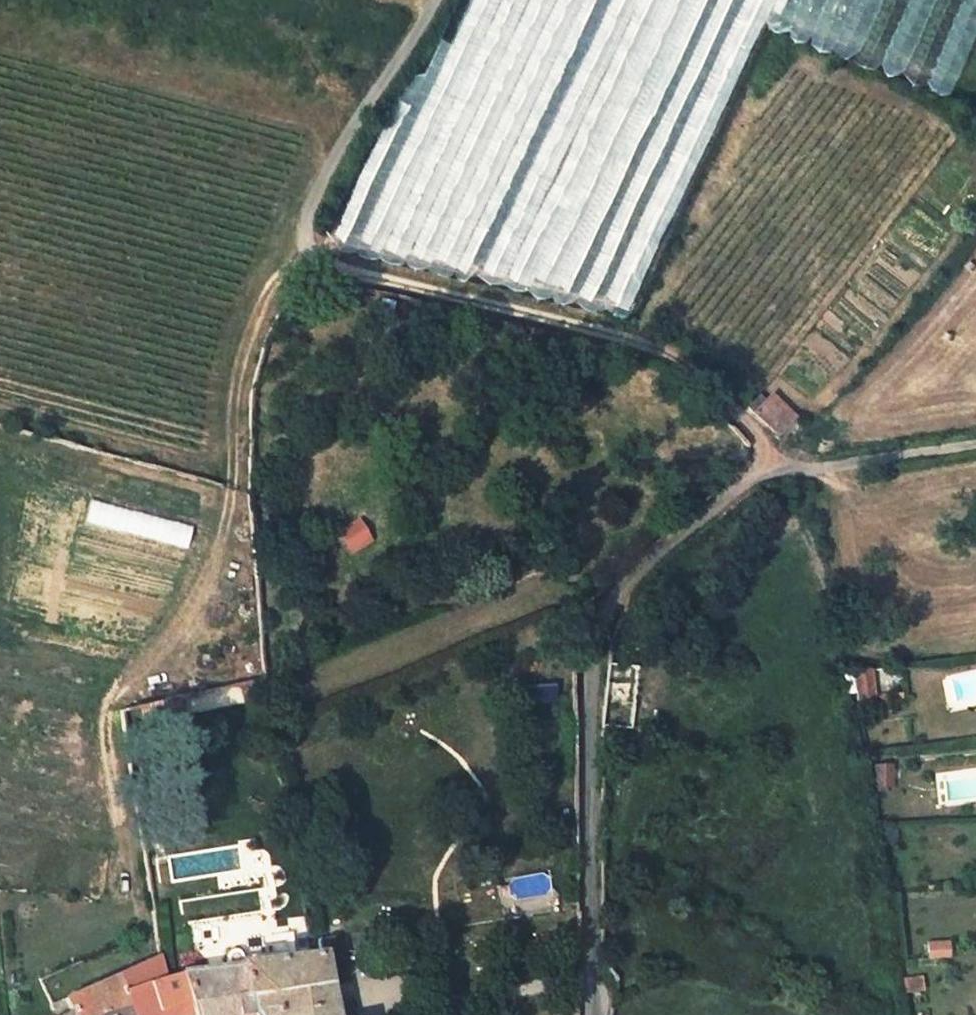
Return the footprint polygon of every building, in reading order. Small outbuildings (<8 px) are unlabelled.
[(752,414),(775,439),(795,416),(780,402),(775,407),(764,400),(752,414)] [(347,554),(370,542),(358,519),(335,530),(347,554)] [(857,701),(872,699),(869,673),(853,675),(857,701)] [(603,695),(629,696),(631,679),(605,677),(603,695)] [(626,727),(629,696),(603,695),(602,727),(626,727)] [(142,958),(160,956),(154,934),(50,982),(54,997),(36,1008),(42,1014),(134,1014),(156,1008),(142,958)] [(319,935),(176,954),(177,989),(183,1000),(190,1013),(191,1014),(223,1014),(275,1006),(270,980),(325,968),(319,935)] [(183,1000),(177,989),(176,954),(160,956),(142,958),(156,1008),(183,1000)] [(325,968),(270,980),(275,1006),(277,1014),(349,1014),(346,999),(331,1001),(325,968)]
